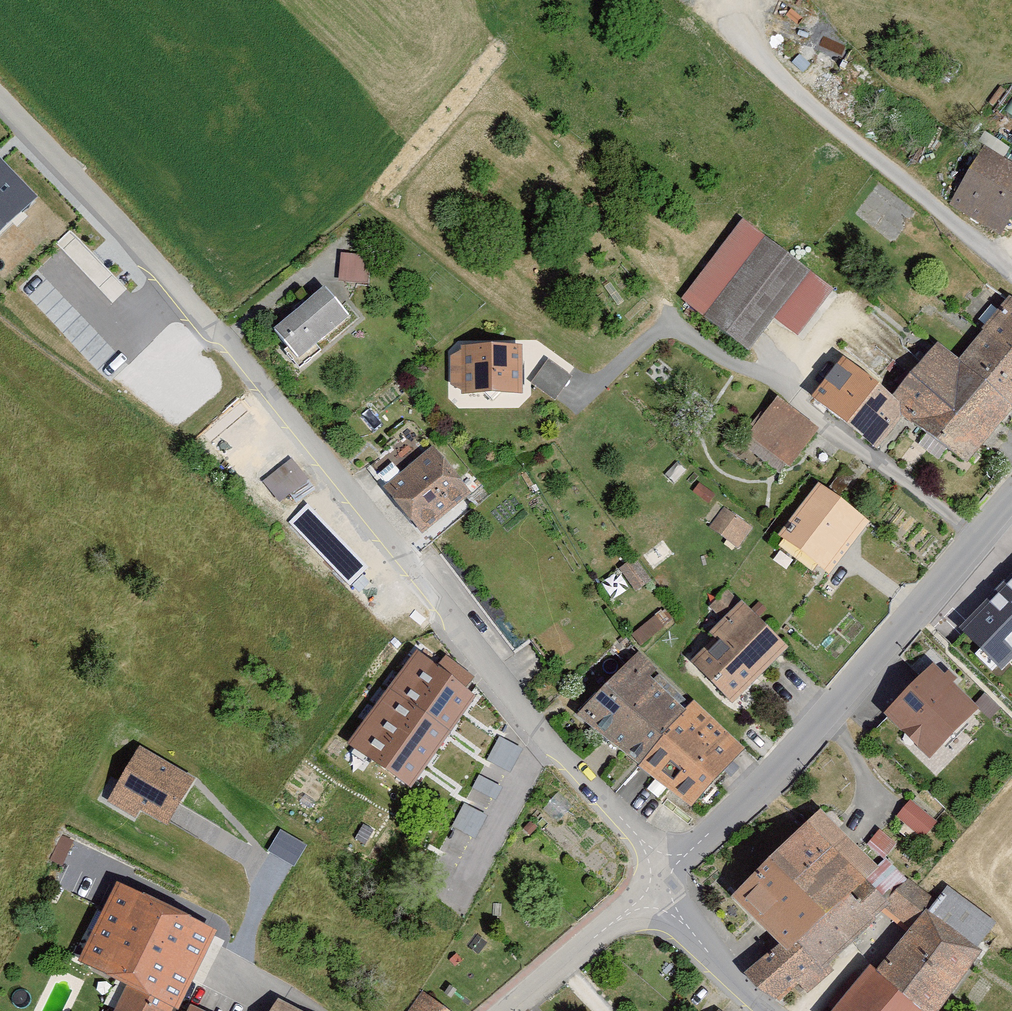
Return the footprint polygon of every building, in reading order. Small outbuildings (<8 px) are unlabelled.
[(983,152),(950,207),(1001,238),(1011,219),(1011,170),(983,152)] [(39,199),(0,158),(0,236),(39,199)] [(835,296),(746,230),(682,301),(749,354),(774,322),(800,339),(835,296)] [(371,262),(344,260),(342,285),(369,287),(371,262)] [(326,292),(274,331),(298,361),(352,322),(326,292)] [(972,472),(1011,421),(1011,302),(960,363),(937,348),(893,402),(908,413),(904,419),(972,472)] [(452,363),(451,394),(463,399),(524,400),(520,352),(469,351),(452,363)] [(815,401),(880,453),(904,419),(908,413),(893,402),(844,364),(815,401)] [(548,370),(534,392),(554,405),(569,383),(548,370)] [(818,434),(775,402),(743,445),(786,477),(818,434)] [(435,449),(389,491),(424,536),(471,494),(435,449)] [(262,475),(278,503),(312,484),(296,456),(262,475)] [(824,483),(782,538),(834,578),(876,524),(824,483)] [(350,585),(373,562),(305,497),(282,520),(350,585)] [(725,506),(707,531),(740,555),(758,531),(725,506)] [(620,571),(642,589),(653,575),(632,558),(620,571)] [(1001,670),(1011,659),(1011,572),(957,627),(1001,670)] [(719,641),(695,667),(737,706),(789,651),(741,606),(713,636),(719,641)] [(640,652),(579,715),(641,772),(687,710),(640,652)] [(417,653),(350,747),(412,790),(477,698),(464,687),(471,675),(445,655),(434,667),(417,653)] [(934,664),(885,713),(930,758),(979,709),(934,664)] [(695,701),(641,772),(689,809),(744,750),(695,701)] [(500,736),(490,758),(512,768),(522,746),(500,736)] [(196,778),(139,745),(106,802),(135,819),(141,810),(168,826),(196,778)] [(947,819),(911,795),(900,811),(936,836),(947,819)] [(465,802),(454,824),(476,835),(487,814),(465,802)] [(784,946),(749,977),(780,1007),(887,916),(914,931),(929,914),(935,903),(888,862),(878,868),(821,813),(734,898),(784,946)] [(894,823),(880,835),(896,852),(909,839),(894,823)] [(267,851),(294,867),(307,846),(280,830),(267,851)] [(50,859),(63,865),(74,841),(62,835),(50,859)] [(116,1010),(190,1010),(226,939),(109,883),(71,959),(126,991),(116,1010)] [(984,953),(929,914),(914,931),(878,975),(924,1010),(941,1010),(984,953)] [(842,1010),(924,1010),(878,975),(870,969),(842,1010)] [(408,1010),(447,1010),(419,992),(408,1010)]
